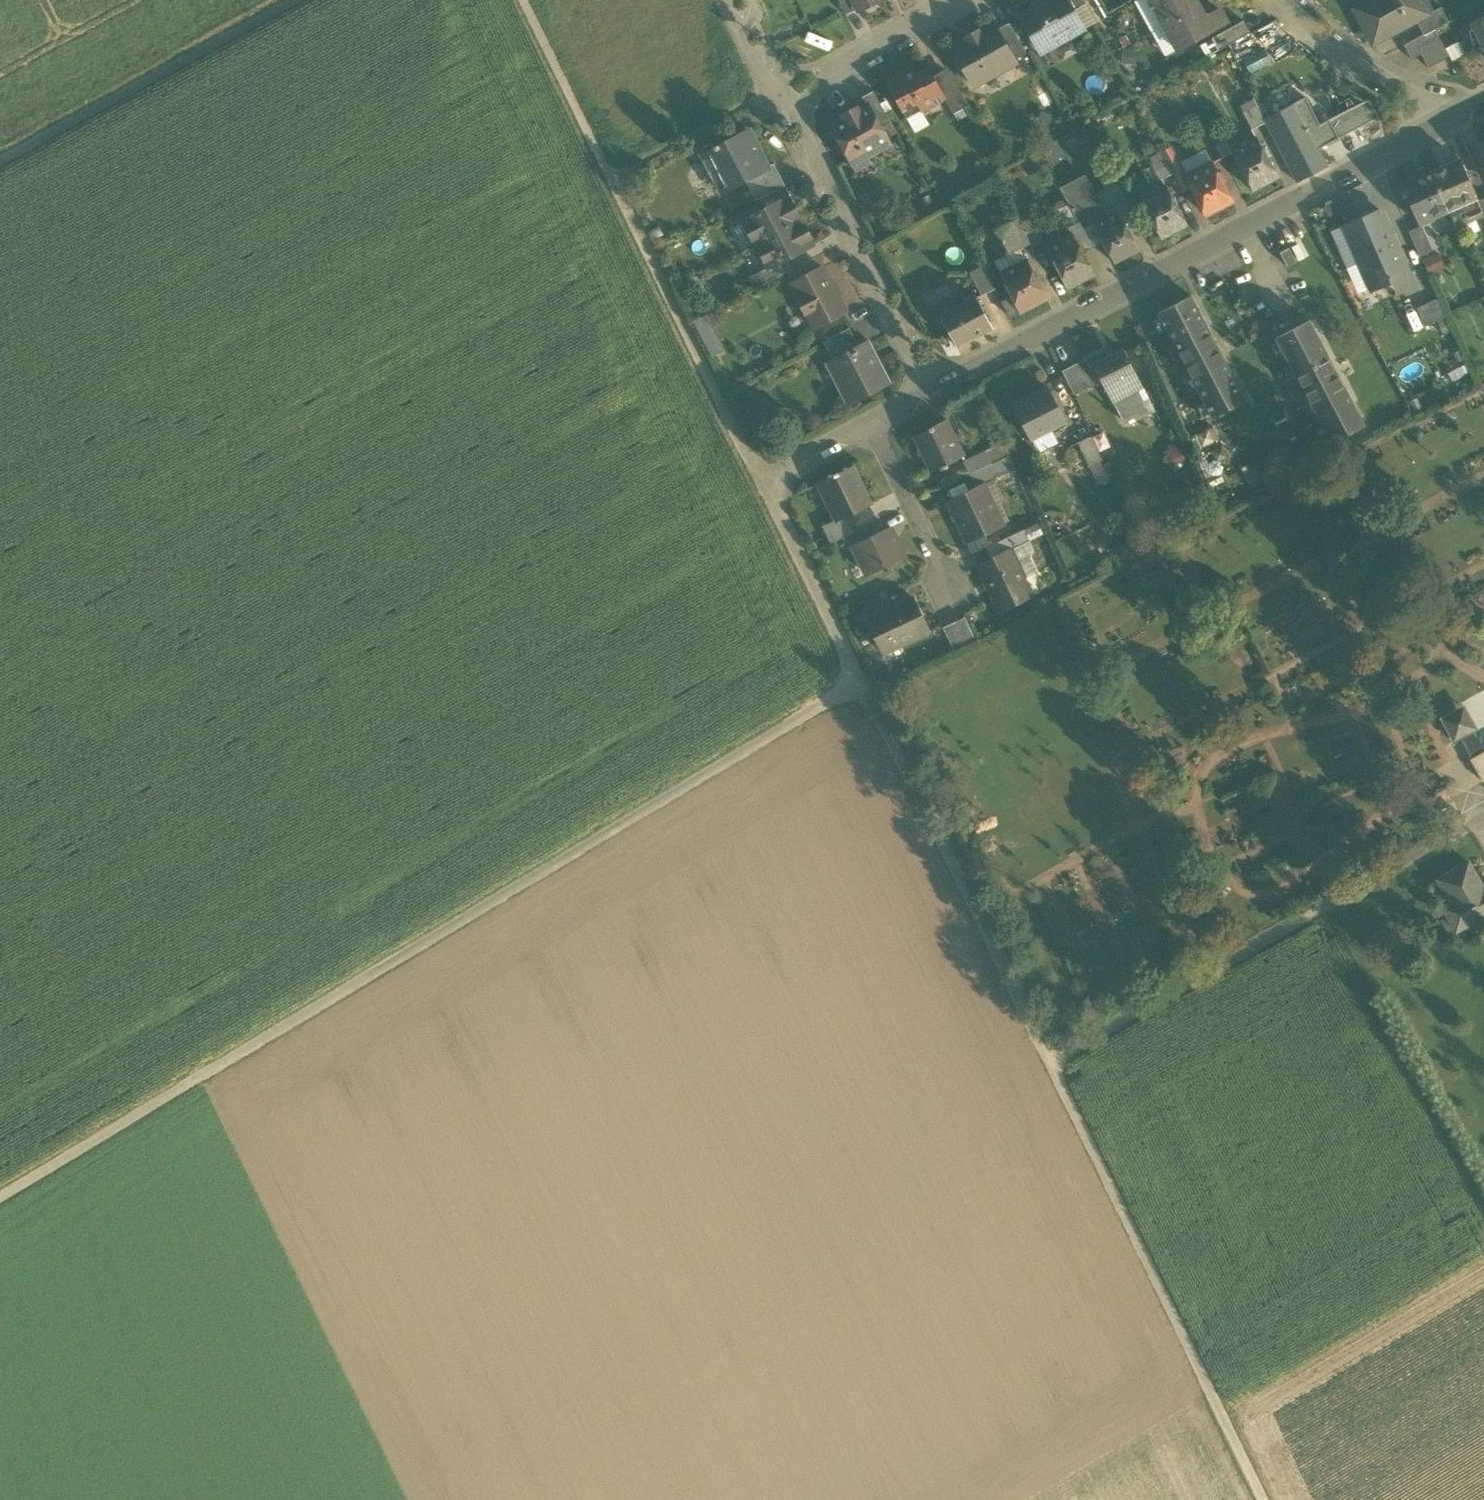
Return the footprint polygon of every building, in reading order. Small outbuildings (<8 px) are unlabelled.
[(845,14),(857,8),(853,0),(839,0),(845,14)] [(880,0),(853,0),(857,8),(858,10),(880,0)] [(1039,50),(1043,47),(1042,47),(1052,42),(1058,43),(1065,39),(1084,29),(1073,10),(1067,0),(1051,0),(1049,5),(1037,2),(1033,4),(1031,10),(1020,16),(1039,50)] [(1073,10),(1085,3),(1084,0),(1067,0),(1073,10)] [(1134,1),(1151,32),(1164,25),(1150,0),(1136,0),(1134,1)] [(1164,25),(1199,6),(1196,0),(1150,0),(1164,25)] [(1371,40),(1394,28),(1397,32),(1411,25),(1408,19),(1414,16),(1416,21),(1418,21),(1417,19),(1415,16),(1427,9),(1422,0),(1379,0),(1382,5),(1359,17),(1371,40)] [(1205,17),(1199,6),(1164,25),(1177,50),(1227,23),(1219,9),(1205,17)] [(1416,21),(1423,34),(1434,28),(1448,21),(1440,7),(1429,13),(1417,19),(1418,21),(1416,21)] [(1417,19),(1429,13),(1427,9),(1415,16),(1417,19)] [(1408,19),(1411,25),(1416,21),(1414,16),(1408,19)] [(1483,45),(1483,17),(1472,23),(1483,45)] [(1212,38),(1218,50),(1228,45),(1250,32),(1243,20),(1212,38)] [(995,30),(1012,60),(1026,52),(1009,22),(995,30)] [(1164,25),(1151,32),(1165,57),(1177,50),(1164,25)] [(970,83),(975,85),(1014,63),(1012,60),(995,30),(993,27),(955,48),(965,65),(963,71),(970,83)] [(1445,48),(1434,28),(1423,34),(1403,45),(1411,59),(1421,54),(1428,67),(1449,56),(1445,48)] [(1218,50),(1212,38),(1199,45),(1206,57),(1218,50)] [(1071,41),(1057,49),(1063,60),(1077,53),(1071,41)] [(1445,48),(1449,56),(1452,61),(1465,54),(1458,41),(1445,48)] [(1041,53),(1058,43),(1052,42),(1042,47),(1043,47),(1039,50),(1041,53)] [(1265,47),(1243,55),(1248,70),(1271,62),(1265,47)] [(1138,50),(1122,48),(1121,63),(1136,64),(1138,50)] [(887,83),(905,115),(919,107),(921,111),(944,98),(945,97),(937,82),(929,68),(916,75),(912,69),(887,83)] [(944,98),(953,114),(968,105),(951,74),(937,82),(945,97),(944,98)] [(867,105),(880,128),(890,122),(873,90),(861,97),(866,106),(867,105)] [(1316,146),(1326,140),(1319,125),(1305,98),(1264,119),(1266,122),(1296,181),(1327,165),(1317,148),(1316,146)] [(1240,107),(1252,130),(1266,122),(1264,119),(1254,99),(1240,107)] [(1328,120),(1337,137),(1377,116),(1369,101),(1366,100),(1328,120)] [(862,150),(866,157),(889,144),(880,128),(867,105),(866,106),(858,110),(857,111),(859,114),(847,120),(846,117),(844,118),(832,125),(841,141),(839,148),(843,155),(850,157),(862,150)] [(930,125),(921,111),(919,107),(905,115),(915,133),(930,125)] [(844,116),(844,118),(846,117),(847,120),(859,114),(857,111),(858,110),(857,108),(844,116)] [(1328,120),(1319,125),(1326,140),(1327,142),(1337,137),(1328,120)] [(703,155),(722,192),(745,180),(768,168),(768,166),(749,130),(703,155)] [(1231,152),(1252,192),(1278,178),(1257,139),(1231,152)] [(1171,146),(1161,152),(1165,160),(1176,154),(1171,146)] [(1186,174),(1211,161),(1205,149),(1180,162),(1186,174)] [(1176,154),(1165,160),(1161,152),(1149,159),(1160,180),(1172,174),(1181,191),(1191,186),(1185,175),(1186,174),(1180,162),(1176,154)] [(1191,186),(1206,215),(1232,201),(1211,161),(1186,174),(1185,175),(1191,186)] [(1460,162),(1432,174),(1448,210),(1476,197),(1460,162)] [(756,200),(759,198),(782,186),(785,185),(773,163),(768,166),(768,168),(745,180),(756,200)] [(1061,187),(1069,203),(1083,229),(1093,224),(1094,225),(1102,220),(1108,217),(1095,193),(1085,174),(1061,187)] [(1418,223),(1448,210),(1432,174),(1402,188),(1418,223)] [(1105,187),(1095,193),(1108,217),(1118,211),(1125,223),(1135,217),(1114,176),(1102,183),(1105,187)] [(788,197),(782,186),(759,198),(765,209),(788,197)] [(1140,199),(1161,239),(1186,226),(1166,186),(1140,199)] [(744,220),(756,244),(800,221),(798,217),(799,216),(789,196),(788,197),(765,209),(744,220)] [(1454,224),(1481,212),(1477,204),(1479,203),(1476,197),(1448,210),(1454,224)] [(1073,235),(1083,229),(1069,203),(1058,209),(1073,235)] [(1354,247),(1360,261),(1396,246),(1380,209),(1344,225),(1354,247)] [(1033,230),(1036,228),(1039,227),(1030,211),(1017,218),(1017,219),(1023,230),(1031,226),(1033,230)] [(1103,242),(1115,264),(1140,251),(1125,223),(1118,211),(1108,217),(1102,220),(1094,225),(1103,242)] [(1017,219),(1012,222),(1025,247),(1030,244),(1023,230),(1017,219)] [(742,251),(756,244),(744,220),(729,228),(742,251)] [(803,226),(800,221),(756,244),(768,267),(769,268),(786,259),(813,245),(810,239),(812,238),(805,225),(803,226)] [(1020,249),(1025,247),(1012,222),(996,230),(1008,253),(1009,255),(1020,249)] [(1093,224),(1083,229),(1092,247),(1103,242),(1094,225),(1093,224)] [(1340,253),(1354,247),(1344,225),(1331,231),(1340,253)] [(1031,226),(1023,230),(1030,244),(1033,249),(1044,243),(1036,228),(1033,230),(1031,226)] [(1410,233),(1419,255),(1432,249),(1423,227),(1410,233)] [(1082,253),(1092,247),(1083,229),(1073,235),(1082,253)] [(1048,248),(1069,288),(1094,275),(1082,253),(1073,235),(1057,243),(1055,240),(1047,244),(1048,248)] [(1408,274),(1396,246),(1360,261),(1373,290),(1408,274)] [(1279,252),(1286,264),(1296,259),(1290,247),(1279,252)] [(1346,267),(1360,261),(1354,247),(1340,253),(1346,267)] [(995,260),(1000,272),(1025,259),(1020,249),(1009,255),(1008,253),(995,260)] [(788,271),(794,282),(819,269),(813,258),(792,269),(788,271)] [(761,270),(767,282),(788,271),(792,269),(786,259),(769,268),(768,267),(761,270)] [(1004,303),(1011,318),(1046,300),(1025,259),(1000,272),(1013,298),(1004,303)] [(970,272),(981,295),(995,288),(983,265),(970,272)] [(791,284),(814,328),(846,311),(823,267),(819,269),(794,282),(791,284)] [(767,282),(761,270),(747,277),(754,289),(767,282)] [(696,275),(678,285),(683,295),(701,285),(696,275)] [(940,316),(956,346),(992,327),(976,297),(940,316)] [(1159,313),(1213,417),(1245,401),(1191,297),(1159,313)] [(1417,306),(1425,324),(1445,315),(1437,297),(1417,306)] [(1277,339),(1333,442),(1363,426),(1308,322),(1277,339)] [(822,341),(832,361),(859,347),(849,328),(822,341)] [(837,380),(849,402),(887,382),(867,343),(859,347),(832,361),(839,373),(837,380)] [(1093,364),(1114,403),(1115,403),(1140,389),(1142,388),(1121,349),(1093,364)] [(1061,370),(1072,395),(1094,385),(1083,360),(1061,370)] [(829,363),(837,380),(839,373),(832,361),(829,363)] [(1115,403),(1122,415),(1135,409),(1134,407),(1147,401),(1140,389),(1115,403)] [(1015,407),(1031,440),(1064,424),(1048,390),(1015,407)] [(922,451),(932,472),(963,457),(953,436),(950,437),(943,422),(928,429),(929,433),(920,438),(925,449),(922,451)] [(1074,441),(1083,462),(1100,455),(1090,434),(1074,441)] [(1047,460),(1062,454),(1055,437),(1039,443),(1047,460)] [(916,440),(922,451),(925,449),(920,438),(916,440)] [(984,451),(990,463),(1008,455),(1010,454),(1004,442),(984,451)] [(964,461),(970,473),(990,463),(984,451),(964,461)] [(1008,455),(990,463),(970,473),(977,488),(984,484),(985,486),(1017,470),(1012,459),(1010,454),(1008,455)] [(837,521),(838,524),(845,520),(870,507),(851,469),(823,483),(830,496),(825,498),(837,521)] [(948,501),(968,543),(1004,526),(985,486),(984,484),(977,488),(948,501)] [(831,543),(841,538),(852,533),(845,520),(838,524),(837,521),(824,528),(831,543)] [(1024,529),(1029,540),(1043,533),(1037,522),(1024,529)] [(864,527),(852,533),(841,538),(848,552),(853,550),(852,548),(870,539),(864,527)] [(987,547),(992,558),(1010,549),(1011,549),(1029,540),(1024,529),(987,547)] [(853,550),(865,575),(903,557),(890,530),(870,539),(852,548),(853,550)] [(1029,540),(1011,549),(1024,576),(1037,570),(1030,557),(1033,549),(1029,540)] [(1033,595),(1024,576),(1011,549),(1010,549),(992,558),(977,565),(999,611),(1033,595)] [(867,620),(883,653),(929,631),(914,598),(867,620)] [(943,627),(953,648),(974,638),(964,617),(943,627)] [(1461,738),(1475,730),(1478,729),(1464,706),(1441,718),(1455,742),(1461,738)] [(1473,759),(1483,753),(1483,746),(1475,730),(1461,738),(1473,759)] [(1473,759),(1483,779),(1483,753),(1473,759)] [(1453,926),(1476,913),(1479,918),(1483,915),(1483,888),(1483,889),(1480,891),(1475,883),(1480,881),(1468,861),(1437,879),(1451,904),(1443,908),(1453,926)] [(1480,891),(1483,889),(1480,881),(1475,883),(1480,891)] [(1476,913),(1453,926),(1455,930),(1479,918),(1476,913)]
